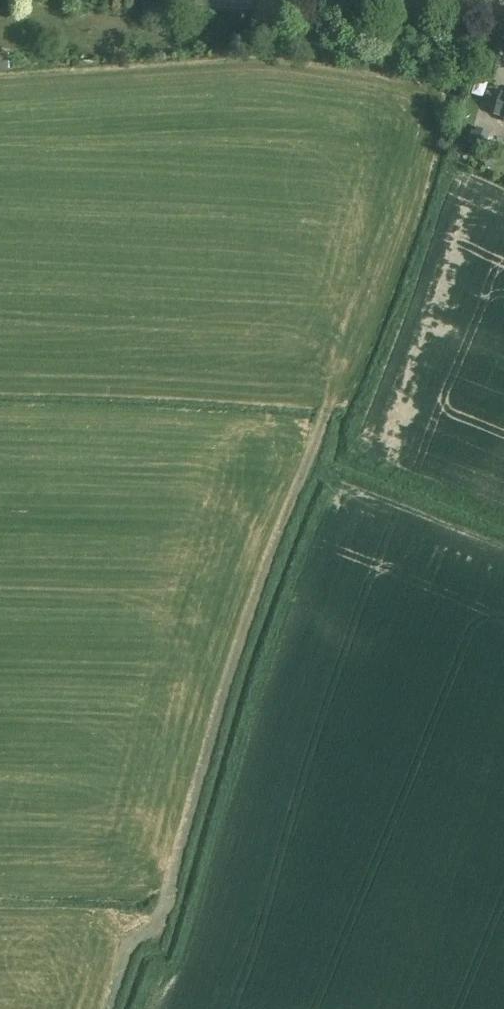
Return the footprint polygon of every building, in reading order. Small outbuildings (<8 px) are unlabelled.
[(0,54),(0,71),(11,71),(11,54),(0,54)] [(489,140),(496,123),(482,118),(480,123),(476,122),(472,133),(489,140)]
